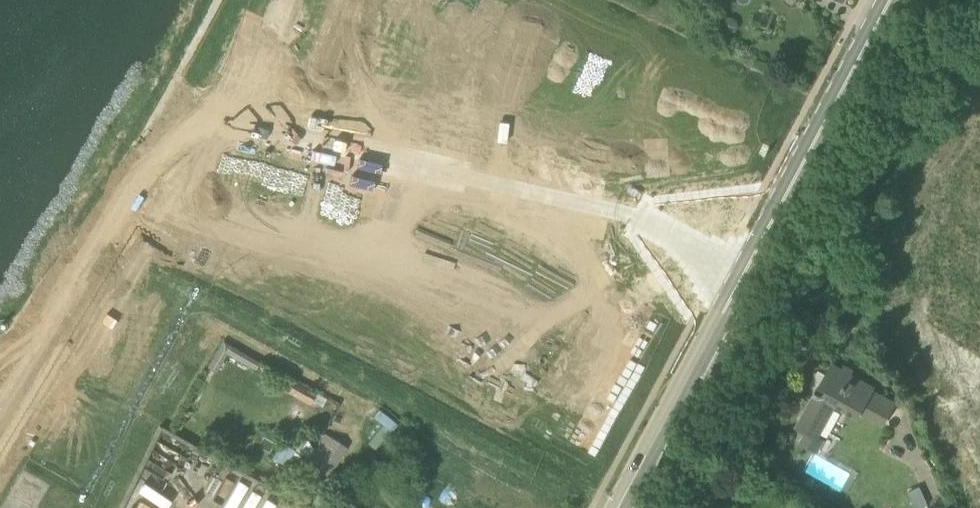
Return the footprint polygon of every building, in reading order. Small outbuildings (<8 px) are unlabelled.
[(208,366),(216,371),(226,355),(227,353),(254,369),(259,360),(232,344),(223,339),(208,366)] [(825,440),(818,436),(835,405),(857,418),(861,411),(883,424),(895,404),(872,391),(874,388),(832,365),(817,392),(815,391),(814,393),(816,394),(798,427),(808,433),(802,445),(818,454),(825,440)] [(324,434),(300,475),(323,487),(328,478),(329,479),(347,447),(324,434)] [(287,464),(295,451),(295,450),(281,442),(272,458),(286,465),(287,464)] [(295,451),(287,464),(294,468),(301,454),(295,451)] [(924,496),(912,501),(915,507),(926,507),(929,507),(924,496)]
